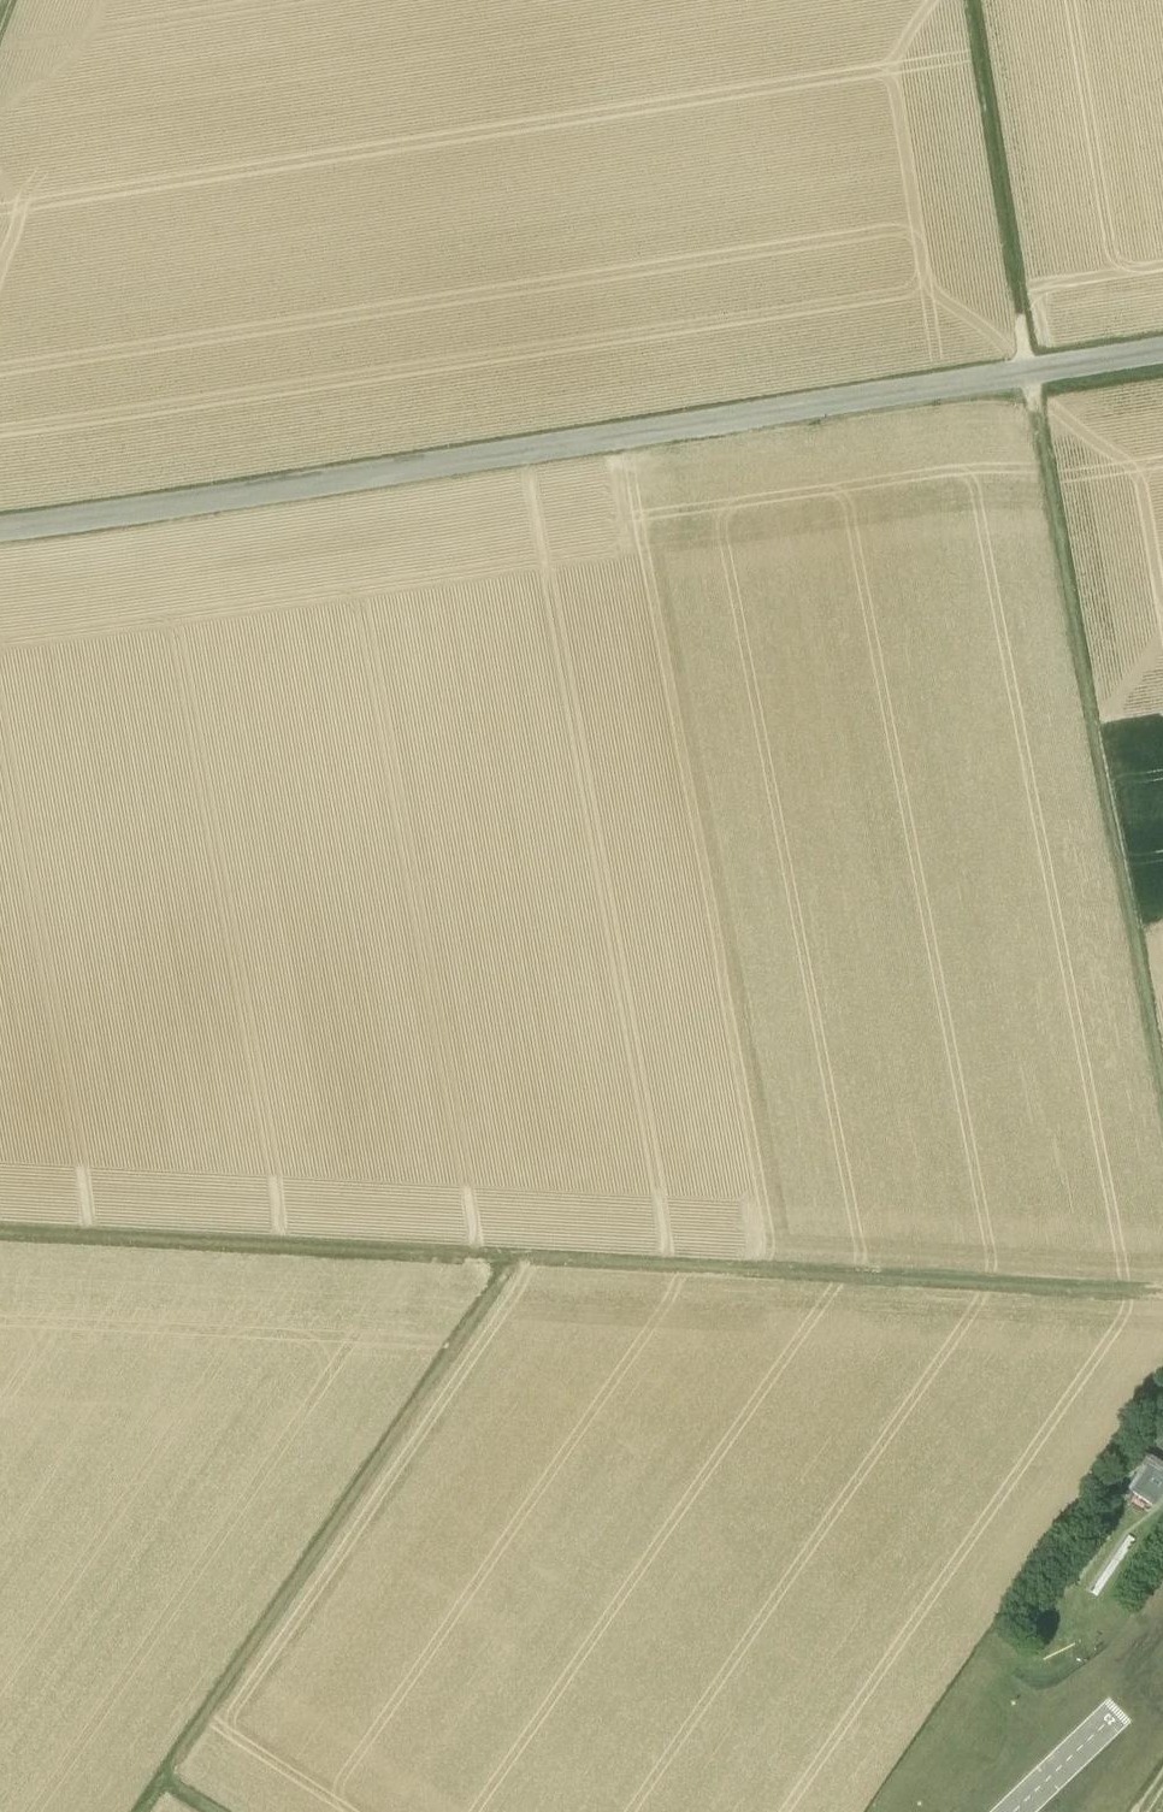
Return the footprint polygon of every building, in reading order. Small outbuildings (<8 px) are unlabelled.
[(1155,1456),(1131,1494),(1154,1509),(1162,1495),(1162,1461),(1155,1456)]
